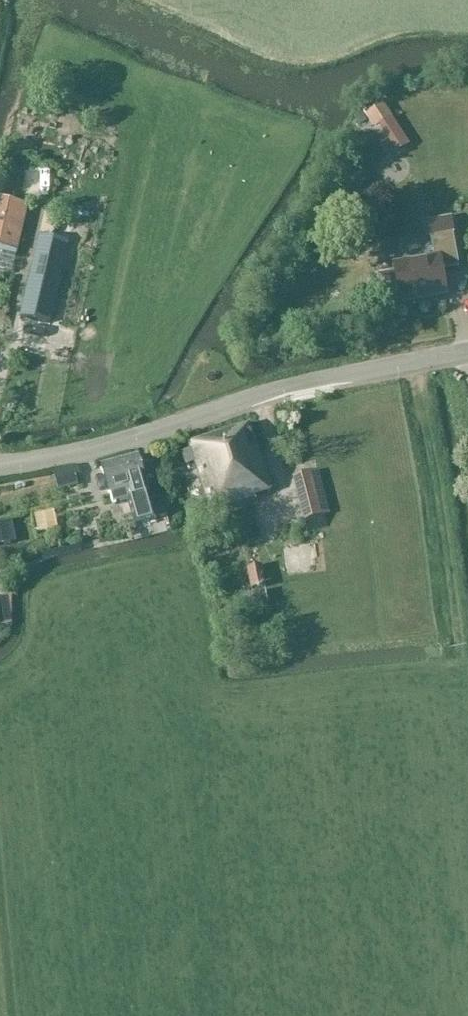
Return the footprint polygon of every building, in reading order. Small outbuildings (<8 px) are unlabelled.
[(368,115),(374,125),(391,114),(384,104),(368,115)] [(18,252),(29,205),(0,199),(0,248),(18,252)] [(400,306),(418,302),(450,296),(445,272),(461,269),(455,235),(452,217),(428,222),(430,239),(432,239),(434,256),(393,264),(394,273),(377,276),(382,298),(398,295),(400,306)] [(50,325),(69,243),(41,236),(21,318),(50,325)] [(222,520),(220,511),(257,501),(256,498),(272,493),(252,424),(191,443),(193,450),(182,453),(185,466),(196,462),(214,523),(222,520)] [(138,459),(101,469),(109,497),(128,492),(131,504),(127,505),(134,530),(155,524),(154,519),(149,502),(149,501),(138,459)] [(74,471),(55,476),(57,484),(76,479),(74,471)] [(161,497),(149,501),(149,502),(154,519),(166,516),(161,497)] [(324,501),(301,506),(304,521),(328,515),(324,501)] [(11,543),(6,523),(0,525),(0,545),(11,543)] [(262,568),(247,570),(251,591),(266,588),(262,568)] [(265,591),(243,596),(246,608),(268,604),(265,591)]
